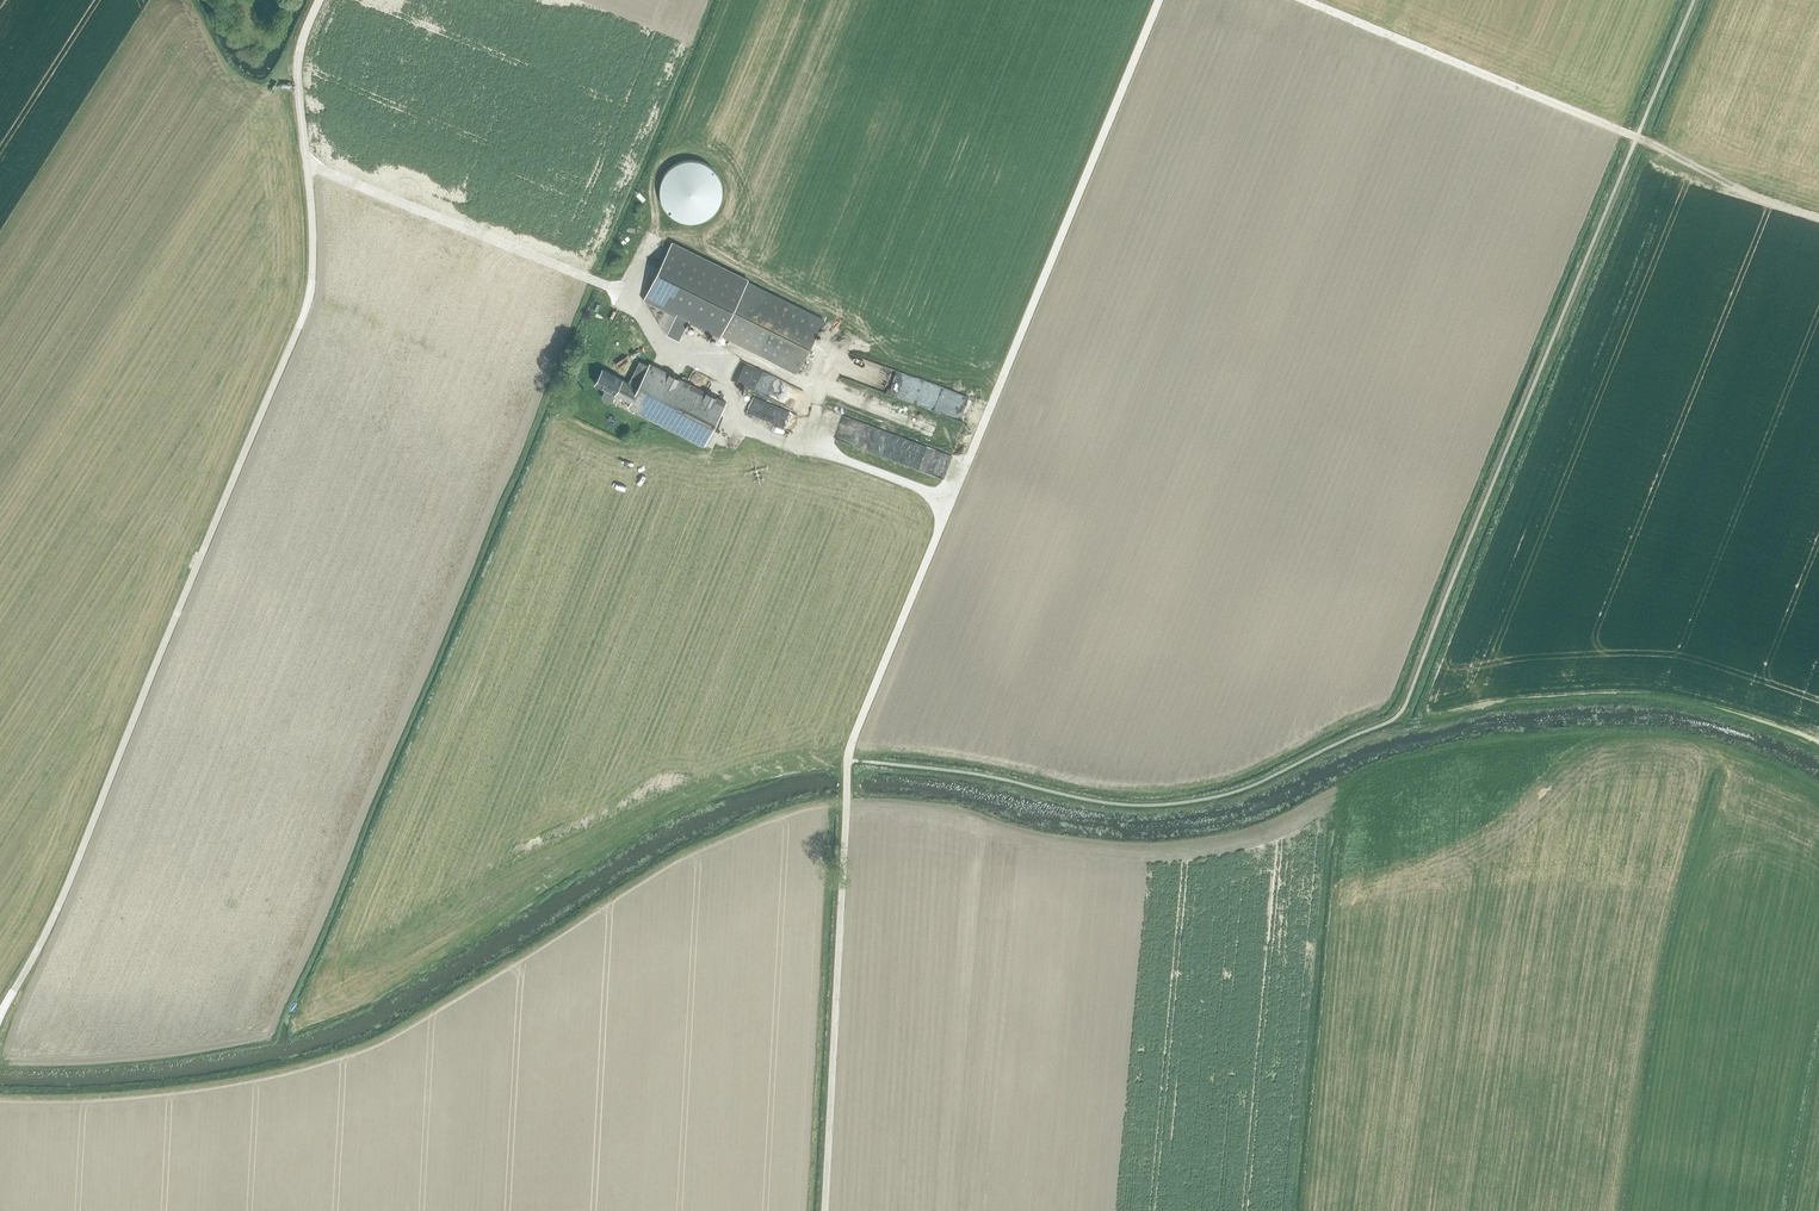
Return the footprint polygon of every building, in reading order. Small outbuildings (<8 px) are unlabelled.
[(676,219),(685,222),(694,222),(703,220),(711,215),(717,208),(721,199),(722,190),(720,182),(717,174),(711,168),(704,163),(696,161),(688,160),(680,162),(672,166),(666,172),(661,180),(660,189),(660,198),(664,206),(669,214),(676,219)] [(666,334),(679,341),(689,320),(797,373),(824,319),(671,244),(644,299),(676,314),(666,334)] [(742,360),(733,379),(774,399),(784,380),(742,360)] [(612,401),(616,394),(631,402),(628,407),(704,445),(726,402),(657,367),(656,370),(640,361),(630,382),(603,368),(595,383),(605,388),(602,395),(603,400),(608,402),(612,401)] [(747,412),(772,423),(779,406),(754,396),(747,412)] [(944,478),(953,456),(896,433),(887,456),(944,478)]
